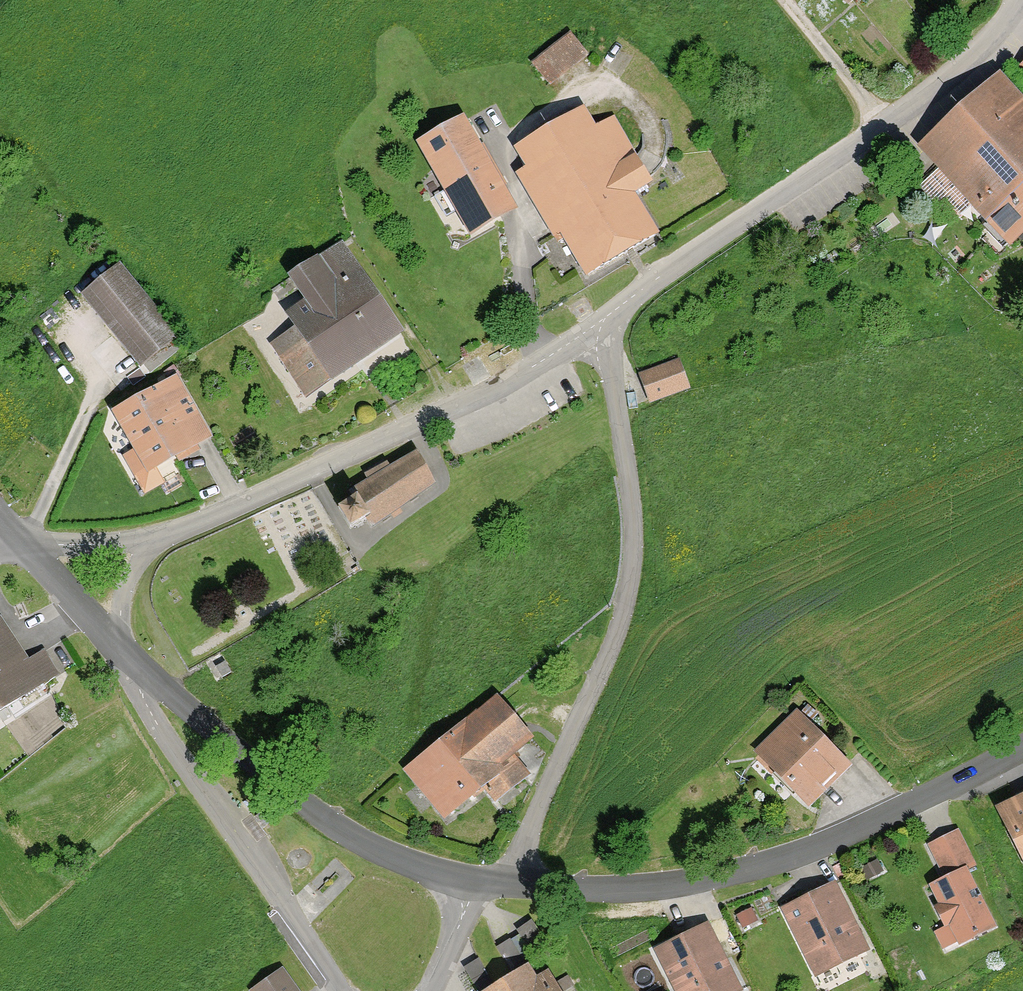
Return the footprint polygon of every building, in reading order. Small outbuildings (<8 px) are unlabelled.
[(1022,106),(1022,70),(1005,86),(1022,106)] [(1000,80),(920,151),(1010,253),(1022,241),(1022,106),(1005,86),(1000,80)] [(521,176),(583,279),(660,234),(639,198),(656,187),(615,119),(596,131),(585,112),(516,153),(527,173),(521,176)] [(466,119),(420,145),(471,237),(518,211),(466,119)] [(404,331),(341,241),(290,276),(306,299),(284,314),(331,381),(404,331)] [(178,337),(119,265),(83,294),(141,366),(178,337)] [(679,361),(639,373),(641,379),(648,402),(688,390),(679,361)] [(179,375),(114,411),(151,477),(215,442),(179,375)] [(422,454),(357,490),(376,524),(441,489),(422,454)] [(0,622),(0,712),(56,674),(40,650),(26,659),(0,622)] [(534,741),(498,697),(405,772),(447,822),(483,792),(495,807),(528,780),(512,760),(534,741)] [(851,770),(799,713),(757,752),(810,808),(851,770)] [(1001,812),(1022,855),(1022,801),(1001,812)] [(977,868),(961,833),(930,847),(945,881),(932,886),(959,948),(998,930),(971,870),(977,868)] [(839,885),(785,911),(817,978),(871,951),(839,885)] [(706,925),(655,952),(676,990),(742,990),(706,925)] [(280,973),(255,990),(293,990),(280,973)] [(553,981),(538,990),(527,974),(498,990),(559,990),(553,981)]
